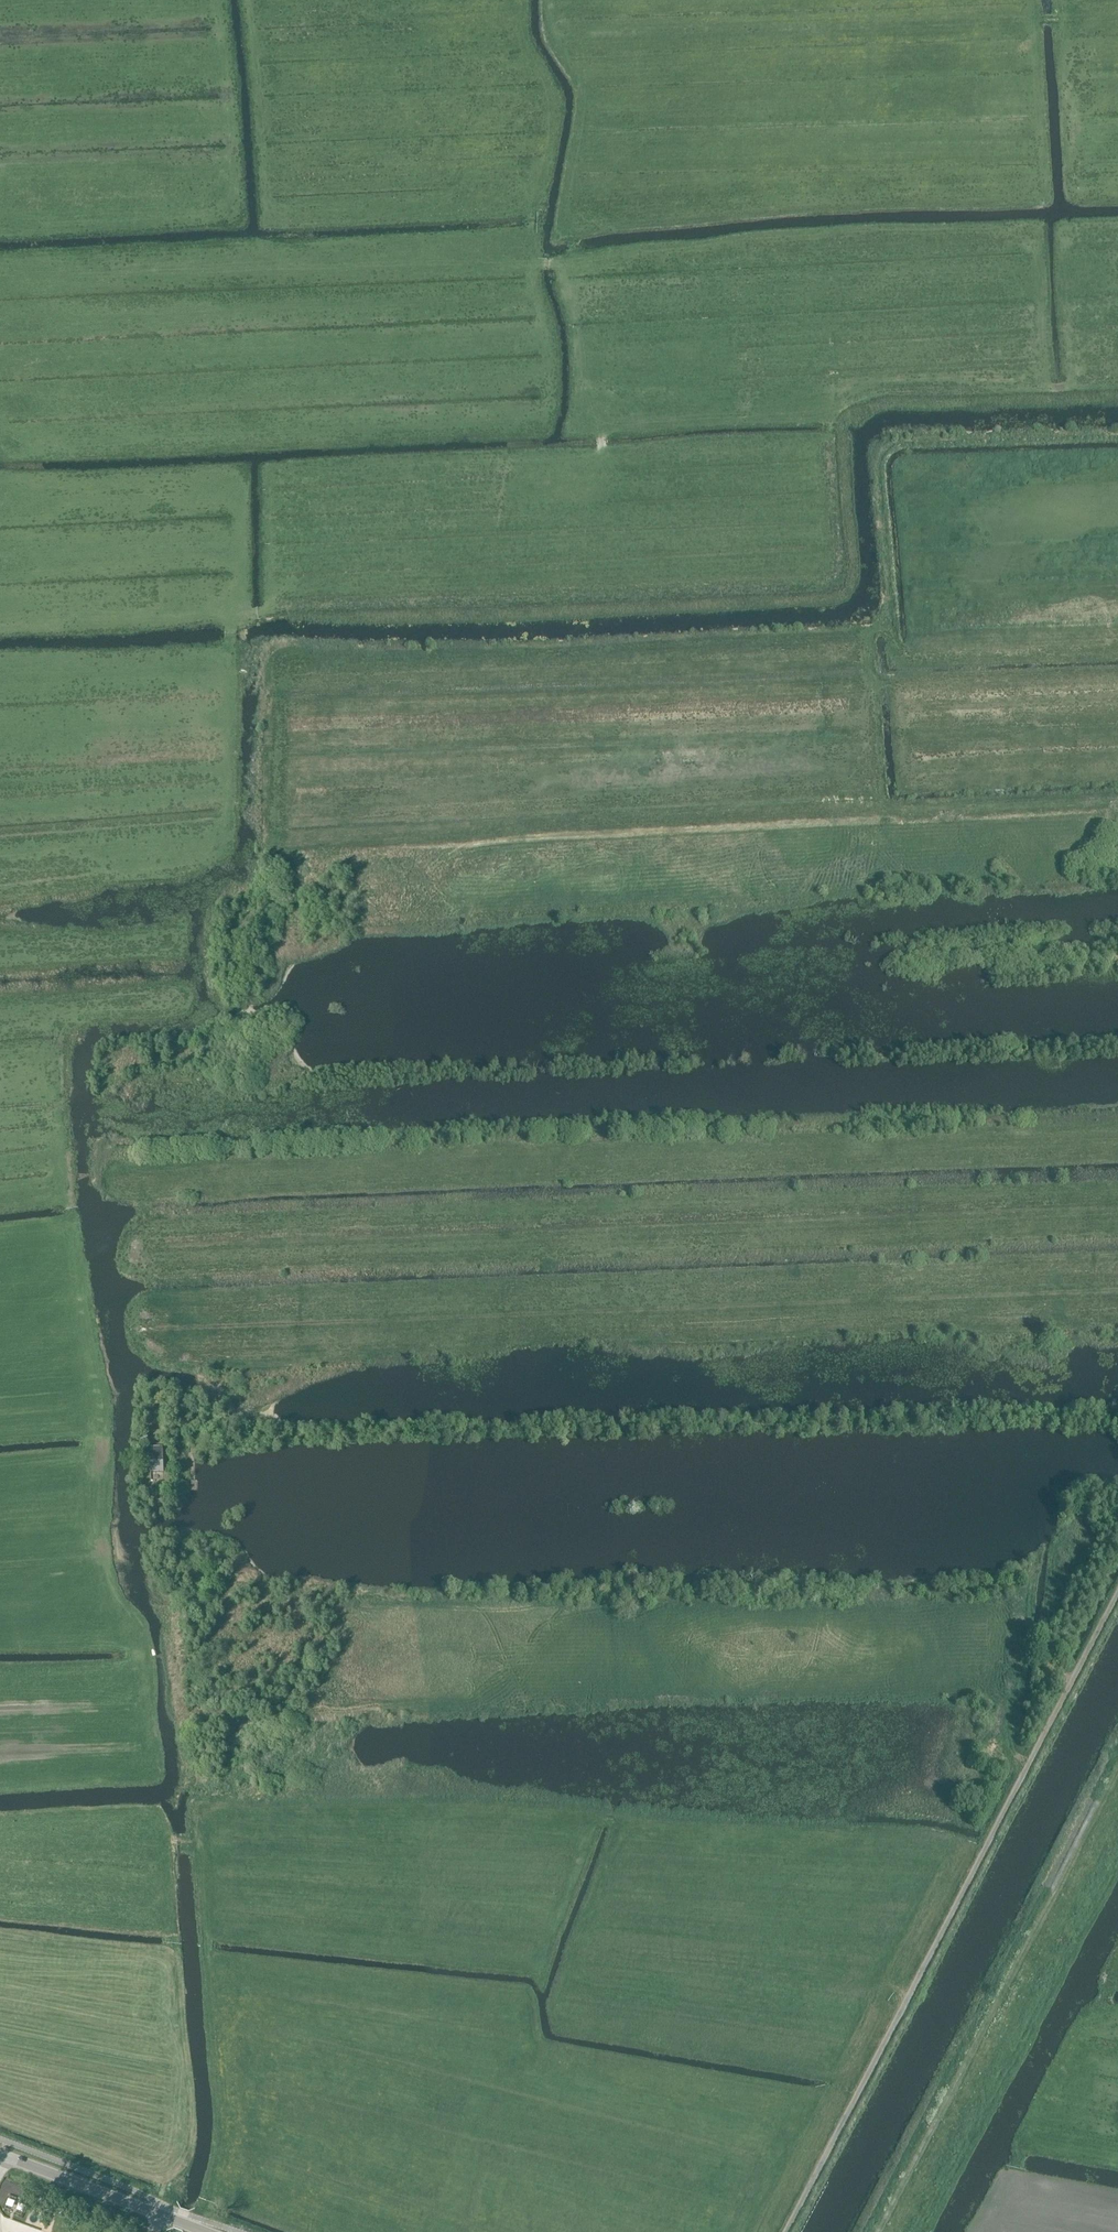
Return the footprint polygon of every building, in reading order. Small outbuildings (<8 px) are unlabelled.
[(138,1436),(138,1444),(147,1444),(147,1435),(138,1436)] [(163,1473),(162,1448),(146,1448),(146,1463),(150,1463),(150,1473),(163,1473)] [(23,2221),(27,2209),(8,2202),(4,2214),(23,2221)]
